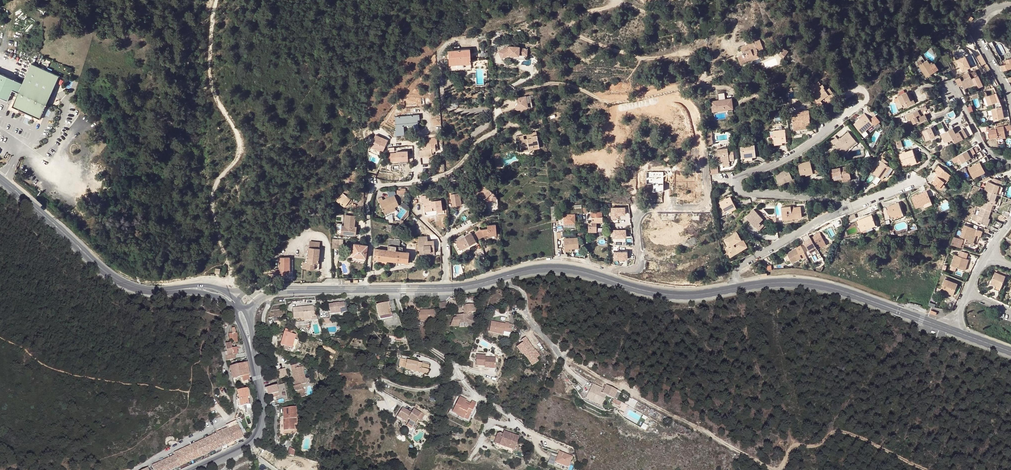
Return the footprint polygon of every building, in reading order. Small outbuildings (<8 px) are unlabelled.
[(744,54),(738,57),(741,64),(759,57),(757,52),(758,51),(758,50),(763,48),(760,40),(754,42),(755,45),(749,48),(750,50),(749,50),(746,51),(747,54),(745,55),(744,54)] [(508,47),(498,51),(502,60),(508,57),(508,55),(519,55),(519,54),(527,55),(528,48),(520,47),(520,46),(509,46),(509,47),(508,47)] [(471,69),(470,57),(470,53),(470,49),(448,50),(449,70),(471,69)] [(969,67),(975,63),(970,54),(964,58),(969,67)] [(981,66),(986,63),(981,54),(976,57),(981,66)] [(958,56),(954,59),(961,72),(969,67),(962,55),(959,57),(958,56)] [(1010,69),(1010,58),(1007,59),(1009,63),(1003,65),(1004,71),(1010,69)] [(928,62),(919,67),(926,78),(937,72),(932,63),(930,65),(928,62)] [(24,83),(0,73),(0,98),(9,102),(11,97),(14,91),(20,93),(14,107),(41,119),(46,107),(60,75),(33,63),(24,83)] [(962,82),(960,79),(956,81),(959,88),(963,86),(965,90),(974,85),(976,89),(983,87),(978,77),(972,80),(971,78),(962,82)] [(819,101),(821,100),(825,97),(827,100),(831,97),(831,98),(835,95),(833,91),(830,88),(826,90),(824,87),(825,86),(823,84),(821,85),(820,84),(821,83),(819,81),(815,84),(814,83),(810,86),(814,91),(812,92),(819,101)] [(718,102),(712,103),(713,111),(717,111),(717,112),(727,110),(728,117),(732,116),(730,100),(725,101),(724,93),(717,94),(718,102)] [(911,102),(907,93),(899,97),(903,106),(905,110),(913,106),(911,102)] [(909,93),(907,93),(911,102),(913,106),(916,104),(914,100),(913,101),(909,93)] [(520,109),(530,108),(529,95),(518,96),(520,109)] [(988,110),(991,109),(1001,107),(1001,106),(999,102),(996,103),(993,95),(987,97),(984,98),(988,110)] [(929,106),(907,117),(909,121),(912,120),(914,124),(919,122),(920,124),(928,120),(926,116),(932,113),(929,106)] [(1004,119),(1002,107),(1001,107),(991,109),(993,121),(1004,119)] [(809,110),(792,112),(794,134),(801,134),(801,131),(811,130),(810,118),(809,110)] [(419,115),(395,117),(396,131),(396,134),(404,133),(403,125),(412,123),(413,129),(418,129),(418,120),(419,120),(419,115)] [(860,119),(854,124),(862,133),(867,129),(873,124),(875,126),(878,123),(880,121),(875,115),(873,117),(870,120),(866,115),(864,116),(860,119)] [(956,132),(954,128),(946,132),(947,136),(946,137),(948,141),(954,139),(956,137),(958,142),(974,134),(969,125),(956,132)] [(923,131),(928,141),(939,136),(935,126),(923,131)] [(998,138),(998,137),(1005,136),(1004,132),(1010,131),(1010,126),(994,129),(994,130),(988,131),(989,140),(998,138)] [(773,131),(775,143),(781,142),(787,142),(785,129),(773,131)] [(836,136),(831,140),(834,144),(835,143),(842,152),(843,151),(856,140),(849,132),(839,140),(836,136)] [(375,135),(370,147),(383,152),(388,140),(375,135)] [(524,139),(523,135),(516,137),(516,141),(519,140),(521,151),(539,148),(537,135),(531,136),(532,137),(524,139)] [(856,140),(843,151),(844,153),(845,152),(846,153),(859,143),(856,140)] [(425,145),(422,145),(423,149),(419,150),(420,156),(432,155),(432,152),(436,151),(436,150),(435,143),(425,145)] [(755,145),(741,146),(743,161),(753,160),(752,157),(752,155),(756,154),(755,145)] [(974,154),(974,156),(983,152),(981,149),(980,146),(972,150),(974,154)] [(381,157),(383,152),(370,147),(369,152),(381,157)] [(730,167),(729,160),(729,157),(734,157),(734,151),(728,151),(728,148),(718,149),(719,161),(723,161),(723,167),(730,167)] [(913,149),(900,154),(903,164),(911,161),(917,159),(913,149)] [(390,153),(391,161),(408,160),(407,151),(396,152),(396,153),(390,153)] [(968,152),(960,156),(963,164),(972,159),(970,156),(968,152)] [(882,179),(885,175),(891,167),(893,169),(894,167),(888,162),(887,164),(885,163),(887,161),(883,159),(874,172),(882,179)] [(801,174),(806,173),(813,171),(812,167),(811,161),(798,164),(801,174)] [(717,163),(709,164),(711,174),(719,173),(717,163)] [(974,178),(980,175),(986,172),(982,163),(969,169),(974,178)] [(835,180),(842,178),(851,176),(849,166),(833,169),(835,180)] [(943,183),(944,181),(949,174),(939,166),(935,172),(938,174),(935,178),(936,179),(933,183),(942,189),(945,185),(943,183)] [(780,184),(785,182),(793,179),(788,169),(775,175),(780,184)] [(952,176),(949,174),(944,181),(947,183),(952,176)] [(1000,186),(1002,187),(1004,182),(997,180),(991,183),(988,191),(997,194),(1000,186)] [(478,187),(474,190),(479,195),(480,194),(482,196),(489,203),(487,205),(486,212),(494,210),(498,208),(497,196),(496,196),(484,184),(480,189),(478,187)] [(350,199),(353,195),(346,189),(337,200),(344,206),(345,205),(346,203),(348,204),(351,200),(350,199)] [(927,191),(912,197),(916,207),(924,204),(924,203),(931,200),(927,191)] [(997,194),(988,191),(981,208),(986,210),(991,212),(995,201),(998,195),(997,194)] [(384,212),(394,207),(399,205),(394,195),(383,200),(382,197),(378,199),(384,212)] [(428,196),(421,197),(421,202),(423,202),(425,212),(432,211),(432,207),(436,207),(437,212),(443,211),(441,200),(432,201),(431,201),(429,201),(428,196)] [(459,196),(451,198),(453,206),(460,204),(459,196)] [(725,212),(728,210),(731,208),(736,206),(731,196),(720,202),(725,212)] [(887,206),(891,216),(903,212),(899,202),(887,206)] [(612,206),(612,218),(621,218),(621,215),(628,215),(628,206),(612,206)] [(801,206),(794,207),(791,207),(791,206),(781,207),(783,221),(793,219),(792,218),(802,217),(801,206)] [(986,210),(981,208),(978,216),(976,221),(986,225),(988,219),(991,212),(986,210)] [(754,209),(746,217),(748,219),(756,211),(754,209)] [(756,211),(748,219),(758,229),(762,224),(760,222),(761,221),(763,218),(762,217),(764,215),(758,209),(756,211)] [(602,212),(591,212),(591,217),(592,217),(592,222),(603,222),(603,217),(602,217),(602,212)] [(351,225),(352,225),(352,224),(354,224),(355,215),(345,214),(344,222),(348,223),(347,225),(344,225),(341,225),(341,233),(350,234),(351,225)] [(575,214),(564,214),(564,223),(575,223),(575,214)] [(872,215),(857,220),(861,230),(866,228),(876,225),(872,215)] [(992,226),(998,229),(1003,224),(996,220),(992,226)] [(480,230),(475,233),(479,238),(484,236),(496,235),(496,225),(488,225),(488,229),(480,230)] [(621,225),(616,225),(616,231),(610,231),(610,236),(621,236),(621,225)] [(976,230),(964,225),(960,236),(966,238),(965,241),(972,244),(975,237),(974,236),(975,234),(976,230)] [(462,237),(458,240),(460,243),(457,244),(461,250),(467,246),(466,244),(469,243),(470,245),(476,241),(471,232),(462,237)] [(725,249),(728,253),(731,251),(732,254),(738,250),(736,248),(739,247),(741,248),(747,245),(744,242),(743,242),(741,238),(741,239),(737,233),(725,240),(729,246),(725,249)] [(820,233),(804,241),(810,252),(817,248),(816,247),(825,242),(820,233)] [(754,246),(758,242),(753,236),(748,241),(754,246)] [(962,239),(953,236),(951,244),(960,247),(962,239)] [(419,255),(423,254),(423,253),(429,252),(429,254),(434,254),(433,249),(432,249),(432,247),(433,247),(433,241),(427,242),(427,237),(418,238),(419,248),(419,250),(420,250),(422,253),(419,253),(419,255)] [(564,238),(565,249),(572,249),(579,248),(578,237),(564,238)] [(374,258),(379,259),(387,260),(389,260),(390,250),(395,251),(396,246),(399,247),(400,241),(389,240),(388,250),(375,249),(374,258)] [(354,243),(352,256),(365,258),(366,258),(367,245),(354,243)] [(747,246),(747,245),(741,248),(739,247),(736,248),(738,250),(732,254),(731,251),(728,253),(730,256),(747,246)] [(403,247),(399,247),(396,246),(395,251),(390,250),(389,260),(408,262),(409,253),(402,252),(403,247)] [(309,247),(307,264),(306,268),(318,269),(319,264),(318,263),(320,249),(309,247)] [(797,248),(787,253),(792,263),(802,257),(797,248)] [(630,250),(616,251),(616,259),(630,259),(630,250)] [(969,260),(956,255),(952,265),(965,270),(969,260)] [(283,272),(286,272),(290,272),(289,257),(279,257),(279,269),(276,269),(276,275),(283,274),(283,272)] [(1005,276),(995,272),(991,283),(1001,287),(1005,276)] [(958,284),(945,279),(941,289),(954,294),(958,284)] [(447,301),(440,302),(442,311),(449,310),(447,301)] [(333,304),(329,305),(329,310),(330,310),(330,314),(340,313),(340,312),(344,312),(343,303),(339,303),(333,303),(333,304)] [(387,303),(377,305),(379,317),(390,314),(387,303)] [(475,304),(464,305),(464,310),(466,310),(466,314),(468,314),(468,312),(475,312),(475,304)] [(303,317),(304,321),(311,320),(310,317),(310,311),(313,311),(312,306),(305,306),(305,308),(303,308),(303,307),(293,308),(294,318),(295,318),(303,317)] [(434,310),(420,310),(420,321),(434,320),(434,310)] [(472,314),(468,314),(466,314),(465,314),(456,315),(457,317),(458,317),(459,319),(459,324),(469,323),(473,323),(472,316),(472,314)] [(478,318),(472,316),(473,323),(469,323),(470,323),(475,326),(478,318)] [(505,325),(505,324),(491,322),(489,332),(503,335),(504,332),(505,325)] [(292,348),(293,344),(290,343),(292,338),(294,339),(296,335),(291,334),(292,331),(285,329),(281,345),(284,346),(283,349),(287,350),(288,347),(292,348)] [(233,334),(233,333),(229,334),(230,341),(233,341),(234,342),(238,342),(237,333),(235,334),(233,334)] [(531,348),(532,347),(525,337),(522,340),(523,342),(518,346),(523,354),(525,353),(533,365),(538,361),(536,358),(540,356),(535,350),(534,350),(533,351),(531,348)] [(225,352),(227,361),(236,359),(235,355),(237,354),(236,348),(232,349),(231,343),(226,344),(227,352),(225,352)] [(525,353),(523,354),(532,366),(533,365),(525,353)] [(485,358),(475,358),(476,369),(487,368),(487,370),(496,370),(495,359),(485,360),(485,358)] [(430,365),(403,359),(402,368),(405,368),(405,369),(426,374),(428,372),(430,365)] [(233,379),(235,379),(240,377),(242,377),(243,382),(242,382),(243,385),(251,384),(250,382),(249,375),(250,375),(247,363),(230,367),(233,379)] [(296,365),(290,366),(295,386),(306,384),(302,367),(297,368),(296,365)] [(278,378),(288,376),(287,368),(277,369),(278,378)] [(602,388),(593,384),(591,387),(594,389),(591,394),(589,392),(586,398),(601,406),(606,395),(603,394),(600,392),(602,388)] [(276,386),(266,388),(268,396),(270,395),(278,393),(276,386)] [(609,391),(605,389),(603,394),(606,395),(611,398),(614,389),(611,387),(609,391)] [(247,389),(238,391),(241,407),(251,405),(247,389)] [(460,397),(454,408),(452,412),(464,418),(466,414),(470,416),(470,414),(473,416),(474,412),(472,411),(476,403),(472,402),(471,403),(470,406),(465,404),(466,401),(467,400),(460,397)] [(403,406),(400,411),(406,418),(408,419),(409,418),(416,422),(422,412),(415,407),(412,412),(403,406)] [(467,428),(473,416),(470,414),(470,416),(466,414),(464,418),(452,412),(454,408),(452,406),(446,418),(467,428)] [(283,414),(284,419),(285,419),(285,422),(284,422),(284,430),(294,430),(294,419),(296,419),(296,408),(283,408),(283,414)] [(296,428),(296,419),(294,419),(294,430),(284,430),(284,433),(292,432),(294,432),(295,432),(295,431),(296,430),(296,428)] [(237,440),(243,438),(241,432),(236,421),(227,426),(228,429),(217,433),(220,440),(222,445),(223,447),(223,446),(237,440)] [(501,432),(496,447),(512,452),(518,435),(502,430),(501,432)] [(496,447),(501,432),(498,431),(496,432),(492,445),(496,447)] [(213,438),(210,439),(215,450),(219,448),(218,446),(222,445),(220,440),(217,433),(212,436),(213,438)] [(206,438),(202,440),(207,452),(211,450),(212,452),(215,450),(210,439),(208,441),(206,438)] [(202,440),(198,442),(199,445),(196,446),(201,457),(205,455),(204,453),(207,452),(202,440)] [(192,445),(188,447),(193,458),(196,457),(197,459),(201,457),(196,446),(193,447),(192,445)] [(188,447),(183,449),(184,451),(181,453),(187,464),(190,462),(190,460),(193,458),(188,447)] [(512,452),(496,447),(498,451),(499,450),(505,452),(505,453),(510,455),(512,452)] [(569,467),(573,456),(561,451),(556,462),(569,467)] [(177,452),(173,454),(179,467),(187,464),(181,453),(179,454),(177,452)] [(168,462),(172,469),(173,469),(179,467),(174,456),(170,458),(171,460),(168,462)] [(160,463),(163,469),(172,469),(168,462),(165,463),(164,461),(160,463)]
